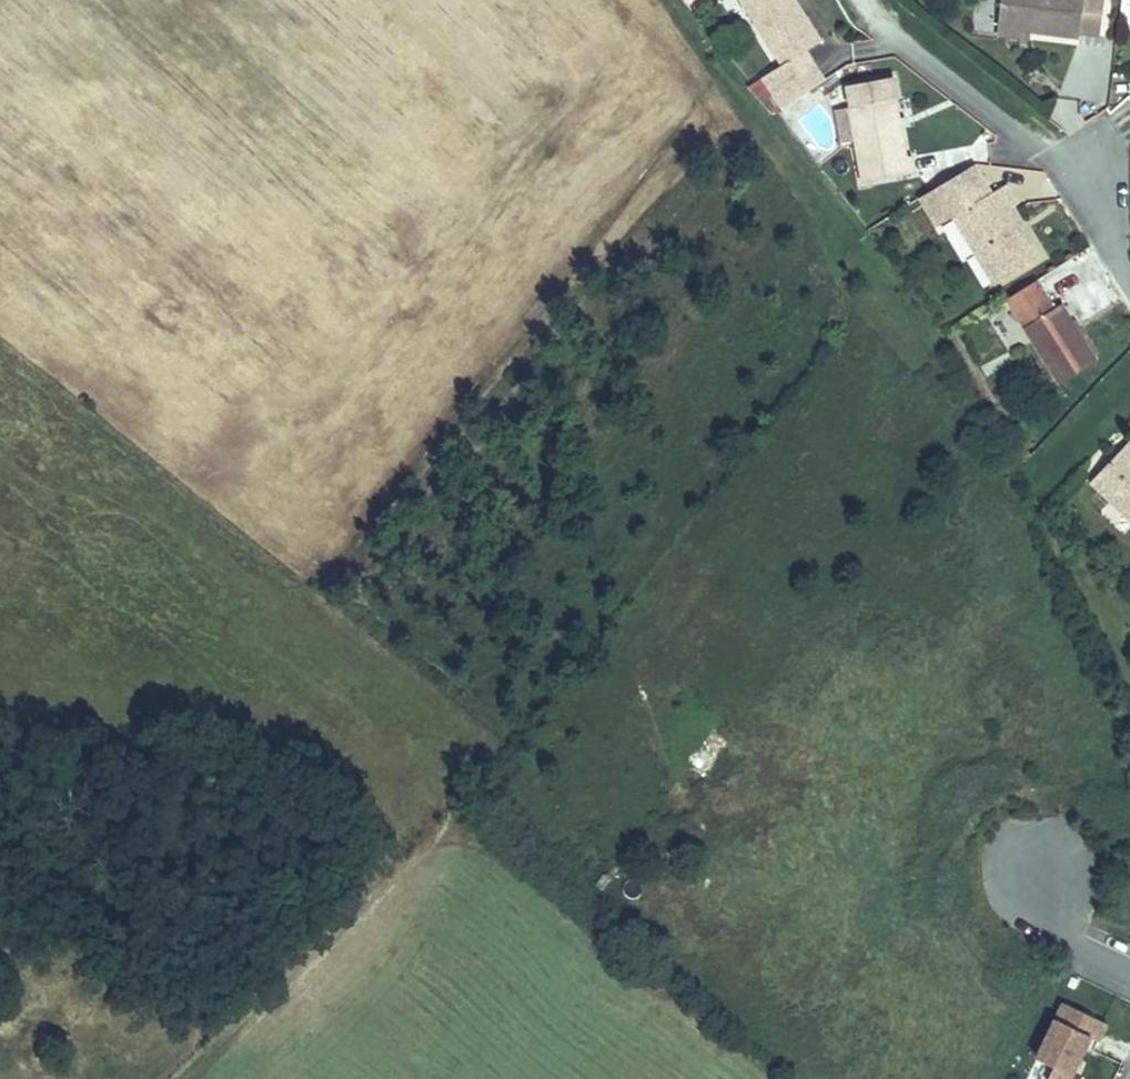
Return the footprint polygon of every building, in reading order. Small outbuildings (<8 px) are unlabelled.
[(802,82),(828,65),(818,51),(834,40),(807,0),(745,0),(802,82)] [(1109,35),(1113,0),(1011,0),(1007,27),(1038,31),(1088,37),(1088,32),(1109,35)] [(1037,38),(1038,31),(1007,27),(1006,34),(1037,38)] [(1109,100),(1113,41),(1072,38),(1067,97),(1109,100)] [(864,104),(863,104),(875,177),(927,169),(923,149),(915,150),(907,98),(908,97),(903,70),(860,76),(864,104)] [(931,196),(934,202),(987,170),(984,164),(931,196)] [(1028,199),(1017,181),(1001,191),(987,170),(934,202),(948,223),(962,215),(1003,278),(1048,250),(1018,205),(1028,199)] [(1064,303),(1046,276),(1017,295),(1071,374),(1105,351),(1071,299),(1064,303)] [(1098,478),(1129,508),(1129,443),(1098,478)] [(706,729),(690,765),(711,775),(727,738),(706,729)] [(1081,1041),(1089,1044),(1096,1027),(1053,1008),(1029,1064),(1046,1071),(1043,1078),(1064,1078),(1081,1041)]
